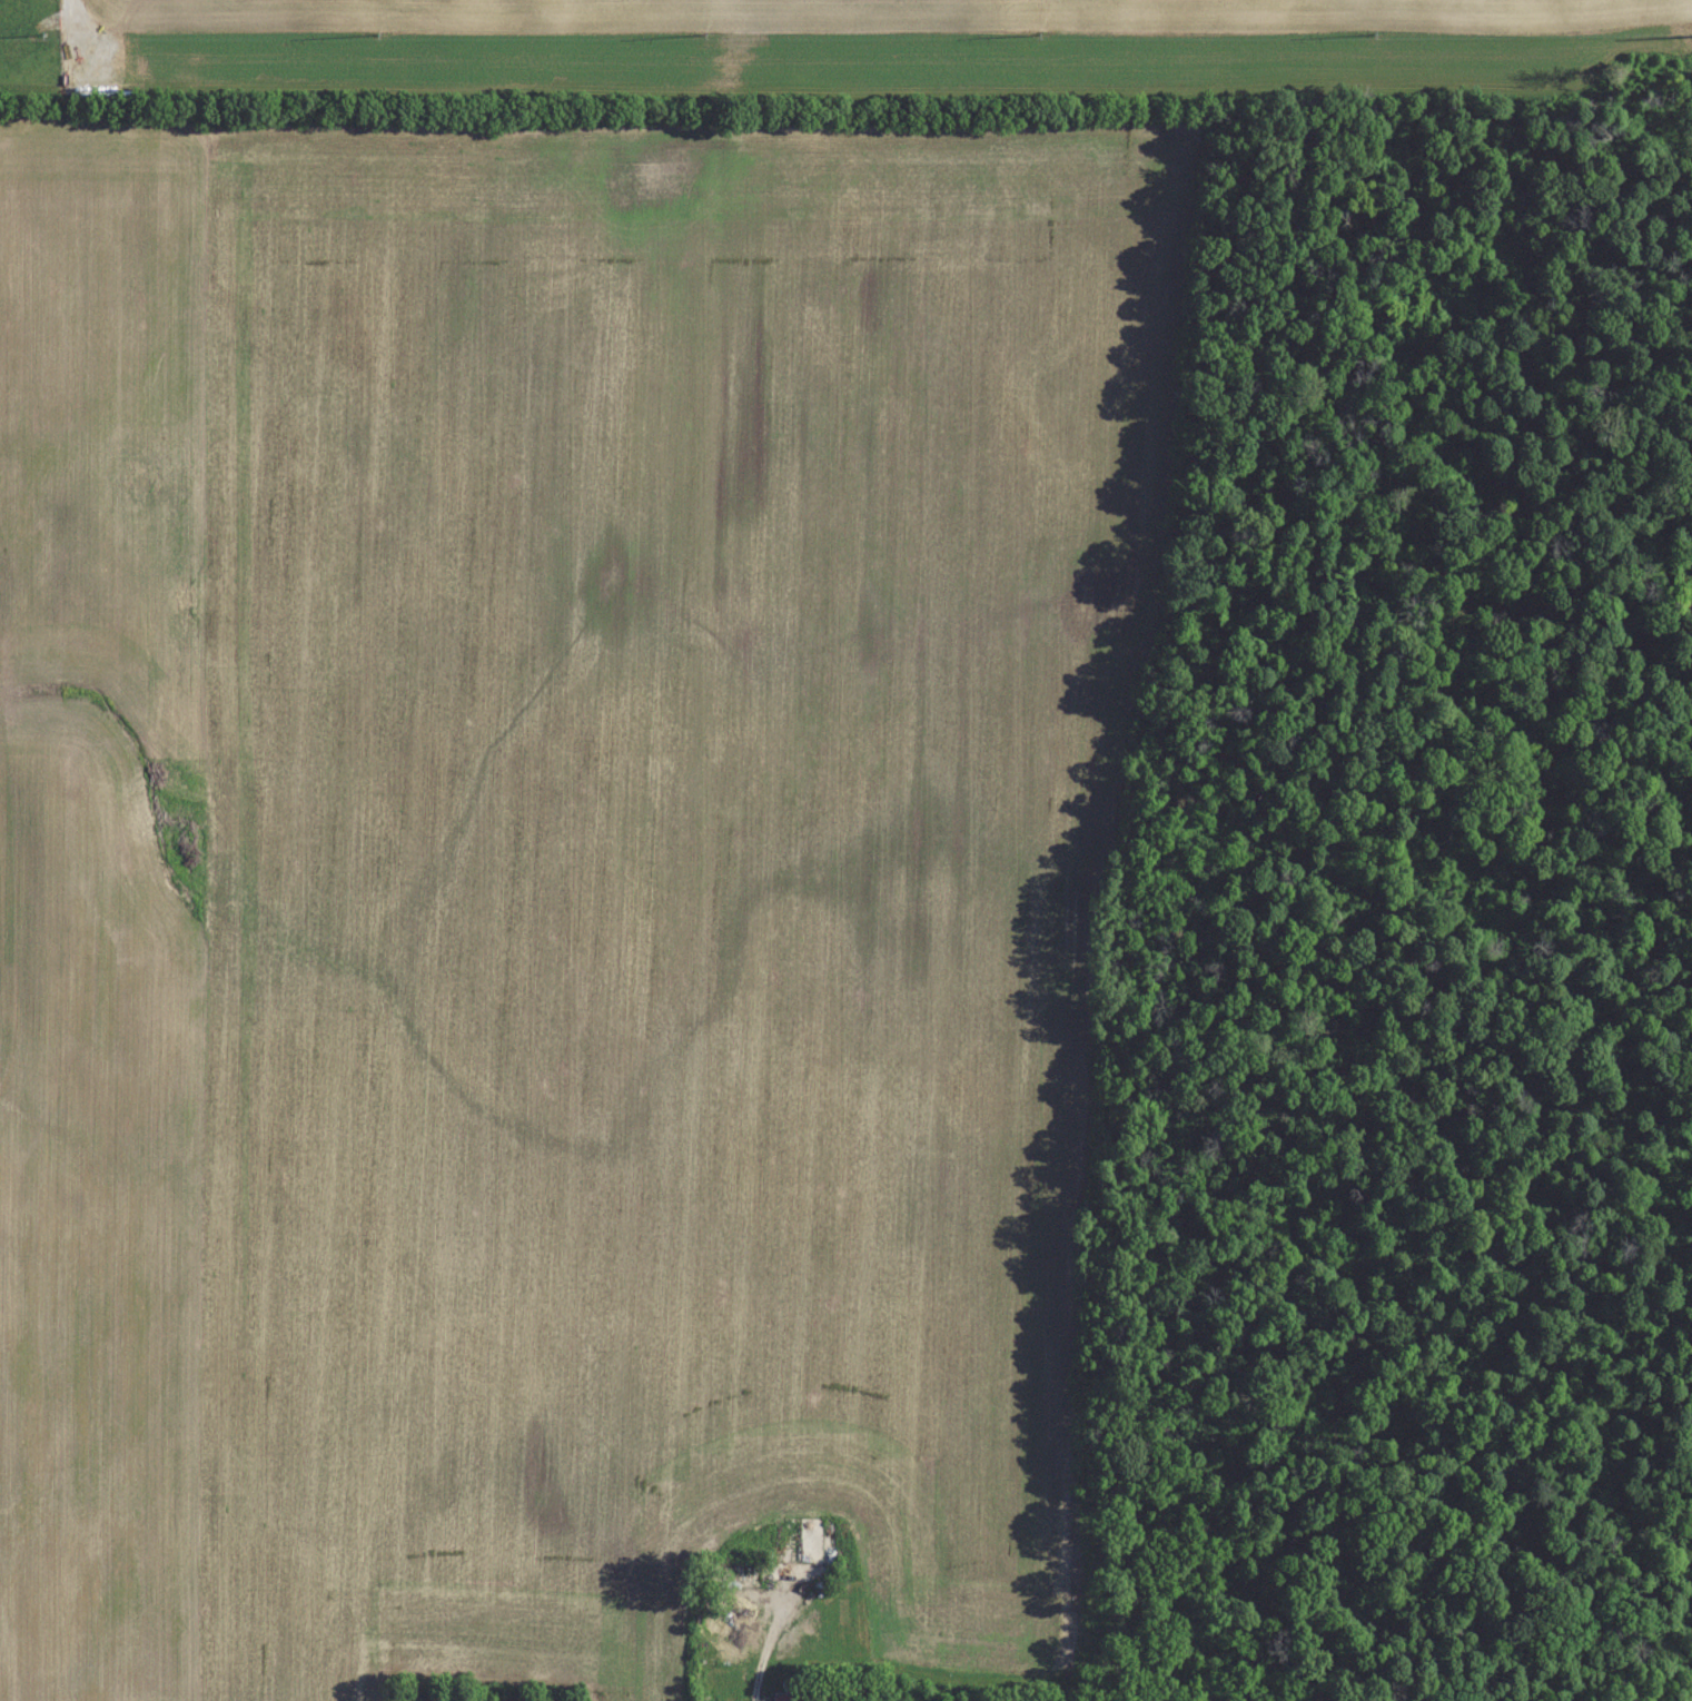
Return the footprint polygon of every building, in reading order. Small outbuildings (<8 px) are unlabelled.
[(780,1563),(813,1563),(813,1516),(780,1516),(780,1563)]
